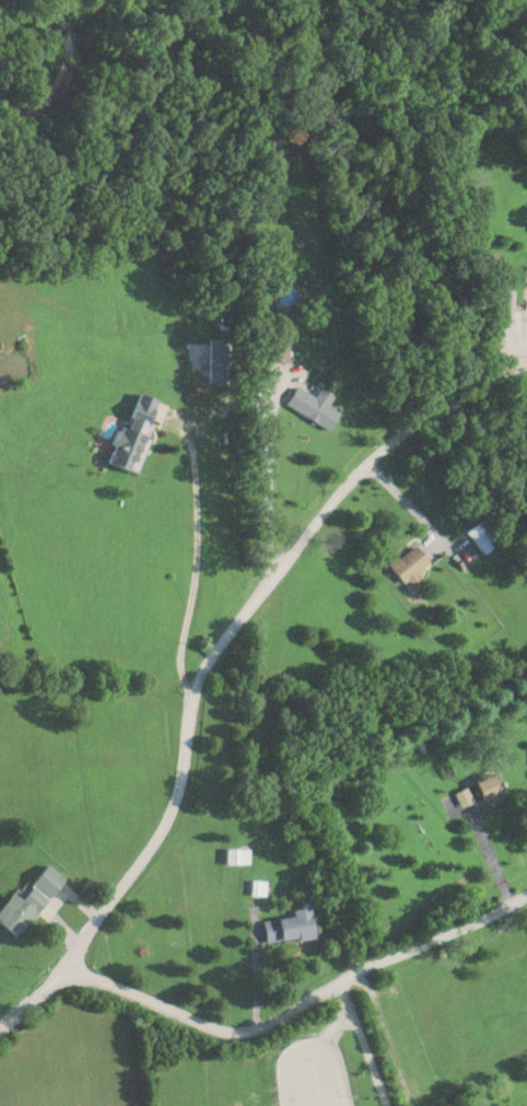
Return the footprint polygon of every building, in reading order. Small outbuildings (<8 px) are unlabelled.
[(267,362),(285,362),(285,340),(267,340),(267,362)] [(283,403),(325,431),(337,414),(295,385),(283,403)] [(112,462),(136,470),(162,399),(138,391),(112,462)] [(461,532),(481,554),(497,539),(477,517),(461,532)] [(417,579),(412,570),(422,563),(411,544),(384,560),(400,589),(417,579)] [(497,795),(487,772),(466,782),(477,805),(497,795)] [(249,862),(249,847),(226,847),(226,862),(249,862)] [(14,892),(0,908),(0,919),(19,934),(66,878),(49,864),(22,897),(14,892)] [(264,893),(265,880),(254,880),(253,892),(264,893)] [(293,908),(293,915),(264,918),(266,941),(314,935),(311,906),(293,908)]
